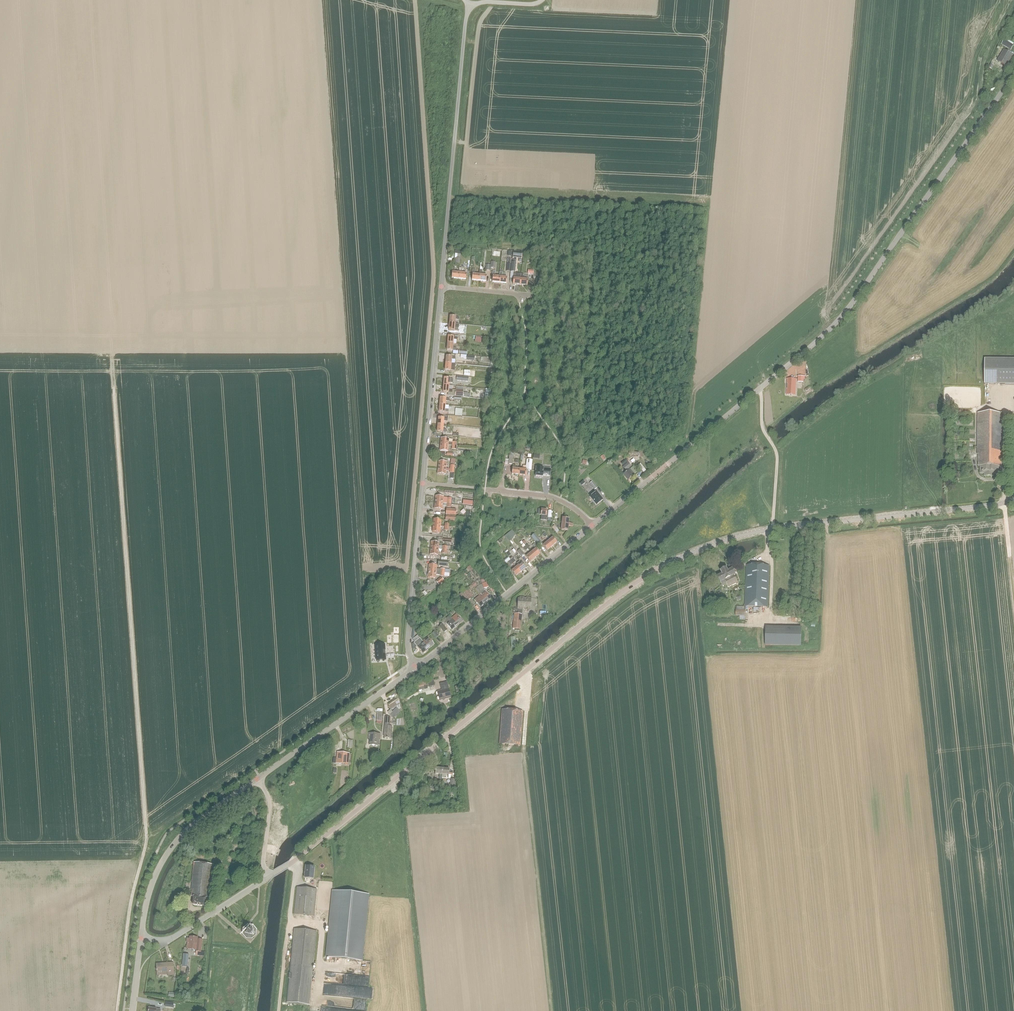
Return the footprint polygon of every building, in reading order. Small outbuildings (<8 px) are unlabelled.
[(1009,50),(1013,44),(1004,39),(1000,45),(1009,50)] [(1006,66),(1013,55),(1004,50),(997,61),(1006,66)] [(499,262),(501,262),(501,256),(494,255),(493,257),(497,257),(496,261),(495,268),(498,268),(499,262)] [(985,359),(984,384),(1013,385),(1013,359),(985,359)] [(796,395),(796,379),(787,379),(786,395),(796,395)] [(1002,464),(1002,414),(977,414),(977,454),(978,455),(978,466),(980,466),(980,474),(984,474),(984,476),(992,476),(992,474),(998,474),(998,466),(1002,464)] [(626,471),(632,467),(628,463),(623,467),(626,471)] [(536,471),(535,477),(543,477),(543,475),(544,468),(543,467),(540,467),(539,468),(536,467),(536,471)] [(623,475),(628,481),(633,476),(633,475),(634,474),(630,469),(623,475)] [(594,490),(597,488),(592,482),(589,484),(594,490)] [(596,492),(590,497),(597,505),(603,500),(596,492)] [(546,520),(547,511),(542,510),(542,511),(539,511),(539,515),(541,515),(541,520),(546,520)] [(569,524),(569,519),(562,518),(561,531),(568,531),(568,527),(573,527),(573,524),(569,524)] [(516,535),(512,530),(505,536),(509,542),(512,539),(512,538),(513,537),(516,535)] [(539,546),(542,544),(534,534),(531,536),(539,546)] [(548,542),(552,547),(557,544),(552,538),(548,542)] [(547,551),(552,547),(548,542),(543,546),(547,551)] [(531,554),(535,559),(540,555),(536,550),(531,554)] [(531,563),(535,559),(531,554),(526,557),(531,563)] [(516,567),(521,573),(525,569),(521,563),(519,561),(516,564),(518,566),(516,567)] [(429,571),(445,573),(445,569),(441,569),(440,570),(437,569),(437,566),(429,565),(429,571)] [(768,607),(769,566),(747,565),(745,606),(768,607)] [(516,576),(521,573),(516,567),(511,571),(516,576)] [(737,585),(739,584),(734,576),(736,575),(733,570),(728,572),(727,569),(722,572),(723,575),(718,577),(721,582),(725,580),(728,588),(736,584),(737,585)] [(467,589),(460,595),(466,603),(474,597),(467,589)] [(487,603),(492,599),(486,591),(481,595),(487,603)] [(481,607),(487,603),(481,595),(475,600),(481,607)] [(520,608),(520,609),(531,610),(531,598),(520,597),(520,599),(518,599),(518,608),(520,608)] [(745,620),(745,608),(745,607),(736,606),(736,615),(740,616),(740,620),(745,620)] [(457,626),(463,622),(457,614),(451,618),(457,626)] [(521,630),(522,615),(514,614),(513,629),(521,630)] [(457,626),(451,618),(449,616),(443,620),(452,631),(457,626)] [(429,630),(434,627),(428,620),(427,620),(428,621),(424,624),(429,630)] [(447,630),(443,626),(443,625),(442,624),(439,627),(444,633),(447,630)] [(766,632),(765,645),(801,646),(801,627),(774,627),(774,632),(766,632)] [(423,641),(429,648),(434,645),(428,637),(423,641)] [(429,648),(423,641),(422,641),(420,638),(414,643),(423,654),(429,649),(429,648)] [(385,644),(375,645),(376,661),(386,660),(385,644)] [(440,684),(442,690),(438,691),(440,700),(451,698),(448,688),(450,687),(449,685),(448,685),(447,682),(440,684)] [(392,712),(390,714),(393,719),(400,712),(397,708),(392,712)] [(520,746),(523,711),(502,709),(500,744),(520,746)] [(392,726),(390,726),(391,717),(385,717),(384,736),(385,736),(385,738),(389,738),(390,737),(391,737),(392,726)] [(369,745),(377,746),(378,744),(379,744),(381,734),(369,732),(368,740),(370,740),(369,745)] [(210,896),(214,865),(194,862),(194,863),(193,863),(193,864),(194,864),(192,882),(191,890),(192,890),(191,896),(194,897),(193,905),(198,906),(200,906),(205,907),(206,898),(210,896)] [(314,879),(315,867),(306,867),(305,878),(314,879)] [(314,917),(317,889),(297,887),(294,915),(314,917)] [(332,891),(325,956),(325,957),(363,961),(369,894),(332,891)] [(254,935),(254,931),(252,929),(248,928),(246,931),(245,934),(248,937),(251,937),(254,935)] [(309,1005),(316,931),(294,929),(290,973),(289,973),(289,979),(287,1003),(309,1005)] [(187,942),(187,949),(196,950),(196,952),(201,952),(202,940),(198,940),(198,938),(190,937),(190,939),(187,938),(187,942)] [(168,976),(177,975),(177,973),(174,973),(173,962),(156,964),(157,973),(168,972),(168,976)] [(368,987),(369,976),(368,976),(362,977),(357,977),(357,975),(354,975),(339,973),(338,979),(339,984),(358,986),(359,989),(361,989),(360,991),(361,992),(363,993),(363,994),(361,995),(363,995),(365,995),(367,995),(368,987)]
